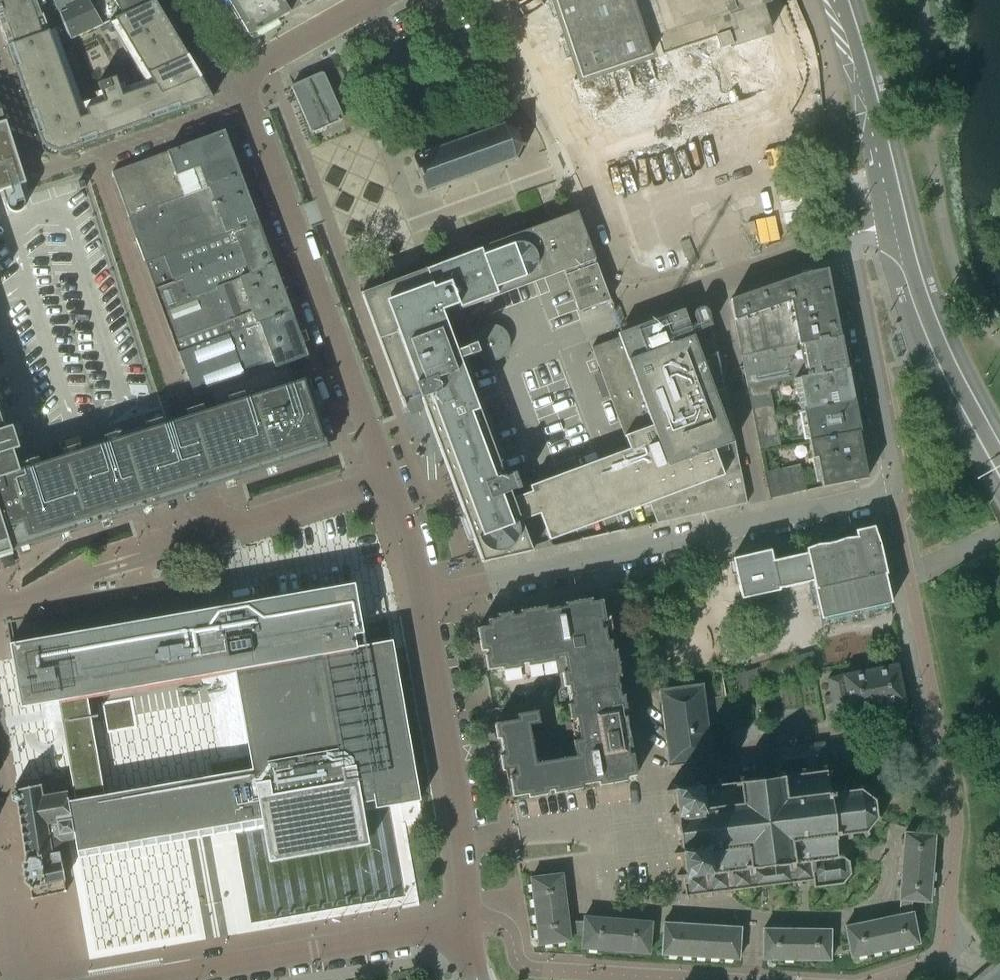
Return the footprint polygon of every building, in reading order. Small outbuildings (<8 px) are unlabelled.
[(8,46),(11,45),(50,31),(64,25),(57,9),(53,0),(0,0),(0,25),(8,46)] [(57,9),(78,0),(53,0),(57,9)] [(57,9),(64,25),(70,39),(70,40),(109,22),(123,16),(122,15),(154,0),(78,0),(57,9)] [(123,16),(109,22),(142,77),(149,74),(187,57),(154,0),(122,15),(123,16)] [(302,5),(299,0),(227,0),(249,36),(302,5)] [(622,142),(708,114),(713,128),(725,124),(723,117),(740,112),(772,101),(769,93),(790,86),(796,81),(799,76),(798,68),(791,47),(785,26),(782,27),(773,0),(546,0),(578,98),(605,89),(604,88),(614,84),(620,101),(616,102),(610,104),(622,142)] [(43,145),(60,153),(98,139),(125,129),(152,120),(172,113),(212,99),(200,77),(199,77),(161,93),(155,83),(141,88),(123,95),(122,92),(118,81),(100,87),(104,98),(105,101),(87,108),(89,115),(81,118),(74,97),(66,75),(58,53),(50,31),(11,45),(8,46),(15,68),(23,90),(31,112),(39,134),(43,145)] [(187,57),(149,74),(155,83),(161,93),(199,77),(187,57)] [(293,85),(314,132),(342,120),(322,72),(293,85)] [(25,183),(24,179),(6,122),(0,123),(0,128),(11,162),(0,166),(0,191),(25,183)] [(502,122),(501,125),(413,157),(426,192),(515,159),(517,161),(520,159),(517,157),(522,147),(525,147),(525,145),(523,144),(519,132),(521,129),(519,128),(517,130),(504,124),(505,122),(502,122)] [(11,162),(0,128),(0,166),(11,162)] [(112,172),(128,217),(240,176),(223,131),(166,152),(112,172)] [(240,176),(128,217),(145,263),(258,221),(241,176),(240,177),(240,176)] [(79,190),(86,188),(84,181),(77,183),(79,190)] [(516,489),(514,483),(513,482),(511,475),(505,477),(485,426),(461,359),(476,353),(478,356),(482,359),(486,361),(491,361),(495,361),(500,359),(503,357),(506,354),(508,350),(509,346),(509,342),(508,337),(506,333),(503,329),(499,327),(496,326),(492,325),(488,325),(483,327),(479,329),(476,333),(474,337),(473,341),(473,345),(457,350),(443,311),(461,304),(456,291),(556,253),(563,272),(565,276),(578,313),(610,301),(596,264),(594,260),(595,260),(578,213),(548,224),(441,264),(427,269),(395,281),(362,294),(404,407),(406,406),(404,402),(416,398),(420,396),(482,562),(532,551),(521,521),(532,517),(540,514),(549,540),(606,520),(649,504),(656,524),(747,503),(736,449),(724,390),(717,353),(712,328),(711,328),(710,326),(711,326),(709,312),(708,312),(708,311),(705,309),(704,308),(701,307),(699,308),(697,308),(696,309),(694,311),(694,312),(694,313),(693,314),(693,315),(693,317),(696,324),(690,326),(685,313),(623,336),(615,339),(614,337),(605,341),(605,343),(591,348),(616,416),(629,450),(529,487),(531,492),(524,495),(513,499),(510,491),(516,489)] [(145,263),(155,291),(182,281),(189,298),(274,266),(258,221),(145,263)] [(155,291),(178,352),(291,311),(274,266),(189,298),(182,281),(155,291)] [(840,337),(827,269),(811,272),(802,274),(730,300),(734,321),(741,355),(840,336),(840,337)] [(308,356),(291,311),(178,352),(195,398),(212,392),(288,364),(287,364),(308,356)] [(840,336),(741,355),(747,388),(769,384),(777,382),(798,378),(846,368),(840,337),(840,336)] [(288,364),(212,392),(217,408),(50,461),(46,450),(45,451),(45,452),(0,466),(0,501),(13,540),(8,542),(11,552),(146,509),(185,496),(329,450),(307,380),(293,384),(288,364)] [(803,410),(852,400),(846,369),(846,368),(798,378),(804,409),(803,409),(803,410)] [(777,382),(769,384),(770,390),(778,389),(777,382)] [(747,388),(749,399),(771,395),(770,390),(769,384),(747,388)] [(773,405),(771,395),(749,399),(751,409),(773,405)] [(808,441),(858,432),(852,400),(803,410),(809,440),(808,441)] [(751,409),(754,419),(775,415),(773,405),(751,409)] [(6,429),(4,424),(2,418),(0,411),(0,466),(45,452),(45,451),(16,460),(13,451),(24,447),(23,445),(26,444),(23,435),(18,437),(17,434),(14,435),(12,428),(6,429)] [(783,414),(775,415),(776,422),(785,421),(783,414)] [(754,419),(756,430),(777,426),(776,422),(775,415),(754,419)] [(779,436),(777,426),(756,430),(758,440),(779,436)] [(867,479),(858,432),(808,441),(812,459),(816,458),(822,487),(867,479)] [(758,440),(760,451),(781,447),(779,436),(758,440)] [(800,464),(764,473),(770,500),(771,499),(805,490),(806,491),(807,491),(800,464)] [(11,552),(8,542),(13,540),(0,501),(0,556),(11,552)] [(770,550),(732,559),(741,599),(779,591),(779,589),(812,582),(821,620),(822,619),(821,616),(889,601),(889,604),(891,604),(885,575),(886,575),(879,545),(873,527),(855,531),(856,538),(847,539),(846,539),(842,540),(834,543),(828,544),(819,545),(814,546),(806,549),(807,553),(773,561),(770,550)] [(359,565),(347,566),(349,584),(361,583),(359,565)] [(375,808),(419,801),(393,651),(392,641),(370,645),(364,646),(360,622),(354,584),(209,610),(9,644),(12,659),(20,708),(45,703),(50,702),(57,701),(68,760),(75,800),(68,802),(75,839),(78,860),(201,839),(263,828),(269,861),(368,844),(360,802),(373,799),(375,808)] [(536,763),(533,750),(529,725),(540,723),(537,711),(516,714),(517,719),(495,723),(497,738),(503,770),(514,769),(515,774),(510,775),(514,796),(529,794),(530,797),(547,794),(546,791),(554,790),(555,793),(582,788),(581,785),(599,782),(600,785),(627,780),(626,777),(636,775),(633,754),(629,754),(628,748),(631,748),(626,716),(623,716),(622,710),(626,709),(624,695),(620,695),(617,678),(621,677),(616,650),(613,650),(611,640),(607,641),(605,628),(601,628),(600,623),(606,622),(602,600),(592,602),(591,598),(564,603),(565,607),(547,609),(546,606),(519,611),(520,614),(512,615),(511,612),(497,615),(497,618),(487,620),(488,626),(478,628),(482,651),(487,650),(488,655),(485,655),(488,670),(503,667),(503,671),(521,667),(520,664),(528,663),(529,666),(556,662),(555,658),(564,657),(566,671),(563,672),(565,686),(568,686),(572,704),(568,704),(571,719),(577,718),(580,739),(573,741),(575,756),(536,763)] [(896,665),(843,676),(828,679),(836,718),(851,715),(850,713),(904,702),(896,665)] [(755,669),(736,674),(741,693),(761,687),(755,669)] [(704,685),(704,683),(658,689),(658,691),(660,691),(669,765),(668,765),(668,767),(713,761),(713,760),(712,760),(702,685),(704,685)] [(778,777),(826,772),(825,767),(826,767),(823,743),(774,749),(777,773),(778,777)] [(732,890),(733,890),(752,888),(752,891),(756,890),(755,887),(771,886),(772,888),(775,888),(775,885),(791,883),(791,886),(795,885),(795,883),(812,881),(813,888),(842,884),(850,873),(848,861),(835,850),(833,836),(846,835),(847,839),(850,839),(849,834),(862,833),(865,837),(868,836),(866,831),(874,820),(879,821),(880,818),(875,816),(873,803),(878,800),(876,797),(871,800),(860,791),(862,786),(859,785),(857,791),(845,791),(844,786),(840,787),(840,792),(828,793),(826,775),(831,775),(831,771),(826,772),(778,777),(742,780),(742,775),(737,776),(738,782),(720,785),(719,778),(715,779),(716,785),(698,787),(698,781),(693,781),(694,787),(676,788),(676,783),(670,784),(671,789),(666,790),(666,795),(672,794),(674,811),(668,813),(670,825),(676,825),(679,852),(673,853),(674,857),(680,856),(682,874),(676,875),(677,879),(682,879),(684,893),(681,894),(681,896),(684,896),(685,899),(688,898),(688,896),(708,893),(708,896),(712,895),(711,893),(728,891),(729,893),(732,893),(732,890)] [(15,790),(15,792),(12,795),(13,800),(17,802),(26,857),(26,856),(27,858),(26,858),(26,859),(25,860),(27,862),(28,873),(29,873),(31,884),(30,884),(29,885),(30,886),(31,887),(32,889),(33,897),(32,899),(34,900),(35,898),(65,891),(67,893),(68,890),(66,889),(64,879),(65,879),(62,862),(61,862),(60,854),(63,853),(61,842),(68,840),(75,839),(68,802),(66,792),(63,780),(40,784),(39,780),(27,782),(27,781),(18,783),(18,784),(17,784),(15,784),(16,790),(15,790)] [(935,835),(904,833),(899,900),(900,900),(898,915),(845,927),(851,957),(919,943),(912,912),(912,913),(912,901),(930,902),(935,835)] [(649,954),(651,922),(584,917),(584,921),(568,921),(562,874),(543,876),(531,878),(538,945),(570,941),(569,934),(583,934),(581,948),(649,954)] [(741,928),(663,923),(661,955),(739,959),(741,928)] [(831,930),(763,929),(763,960),(830,960),(831,930)]
